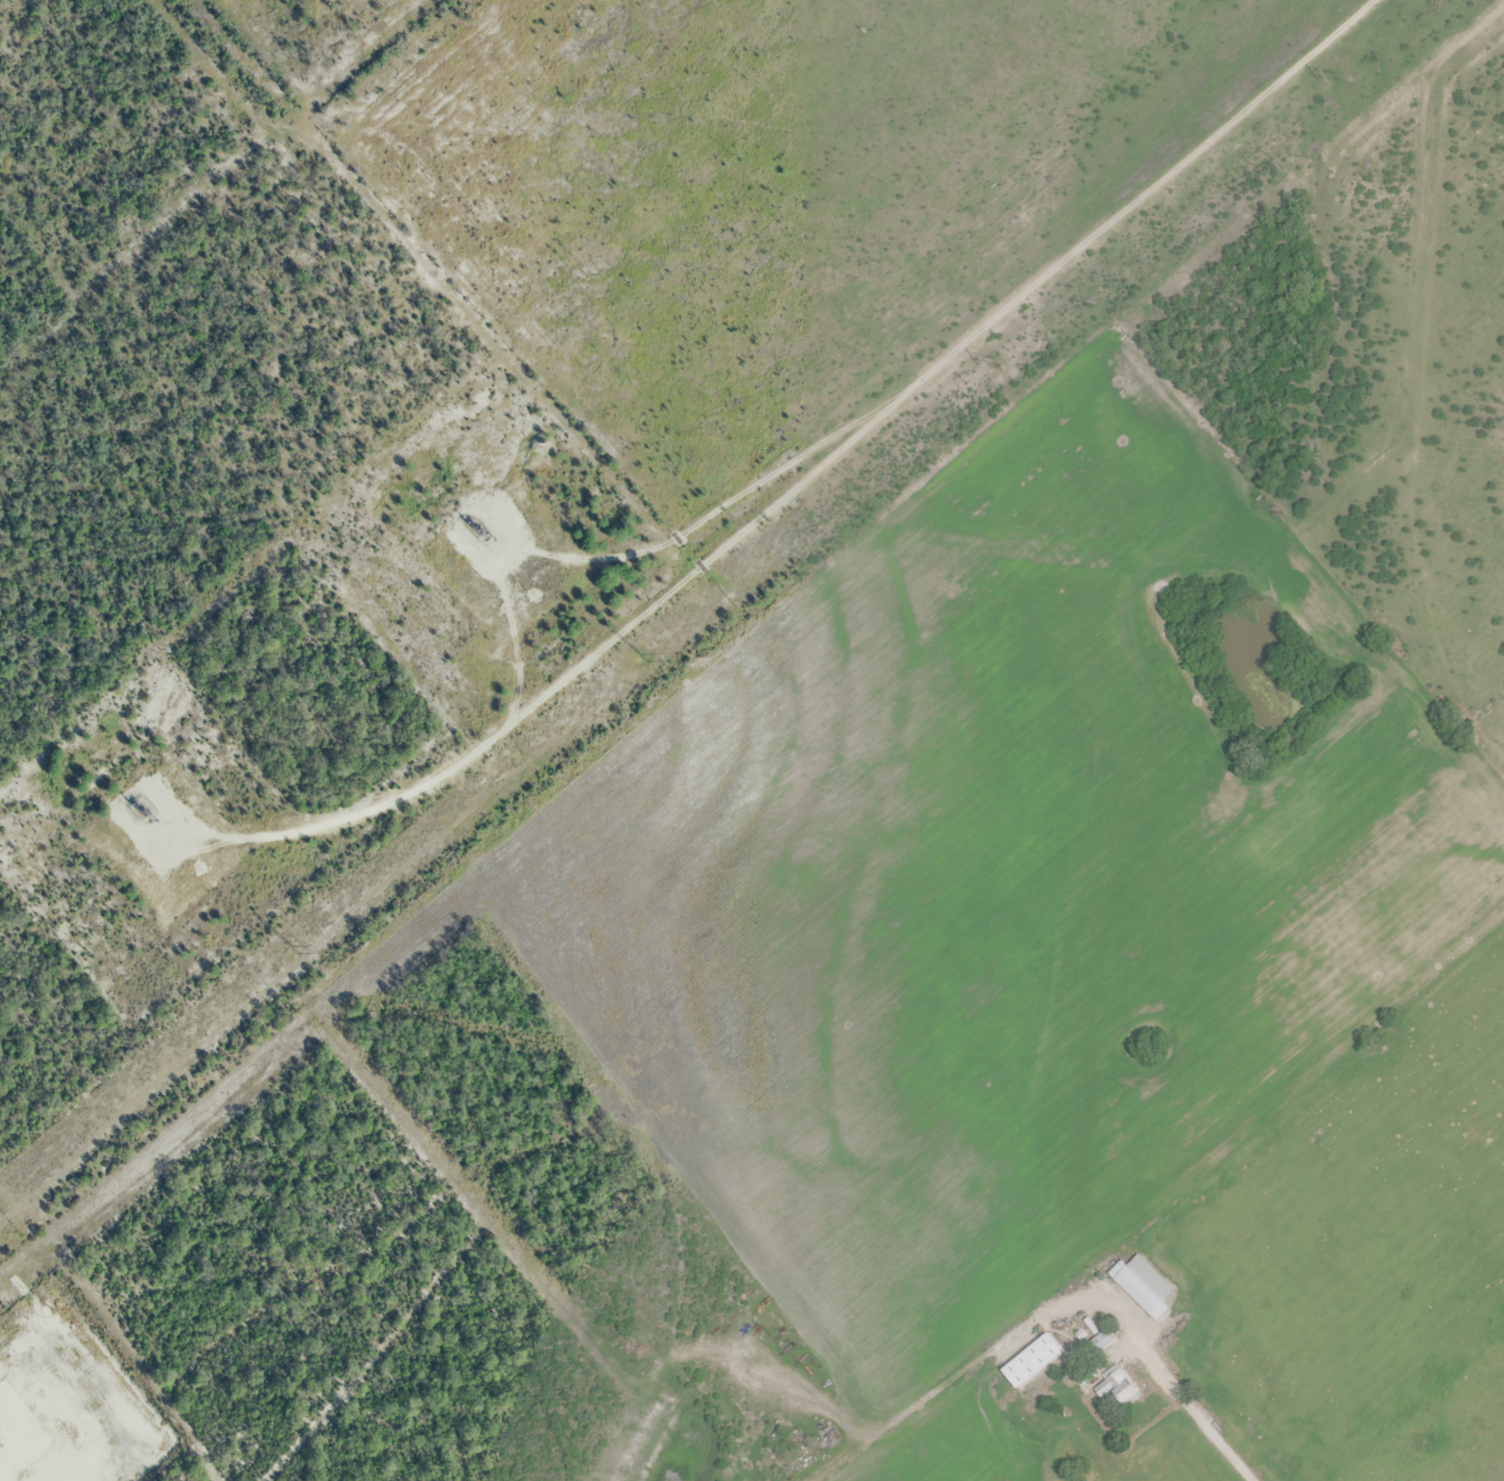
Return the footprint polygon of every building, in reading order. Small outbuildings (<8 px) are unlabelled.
[(1162,1304),(1175,1291),(1138,1256),(1126,1268),(1120,1263),(1107,1276),(1156,1323),(1168,1310),(1162,1304)] [(1084,1346),(1092,1358),(1115,1343),(1108,1331),(1084,1346)] [(1063,1354),(1048,1335),(1003,1372),(1018,1391),(1063,1354)] [(1101,1377),(1105,1383),(1094,1391),(1100,1401),(1113,1392),(1125,1410),(1141,1399),(1118,1365),(1101,1377)]
